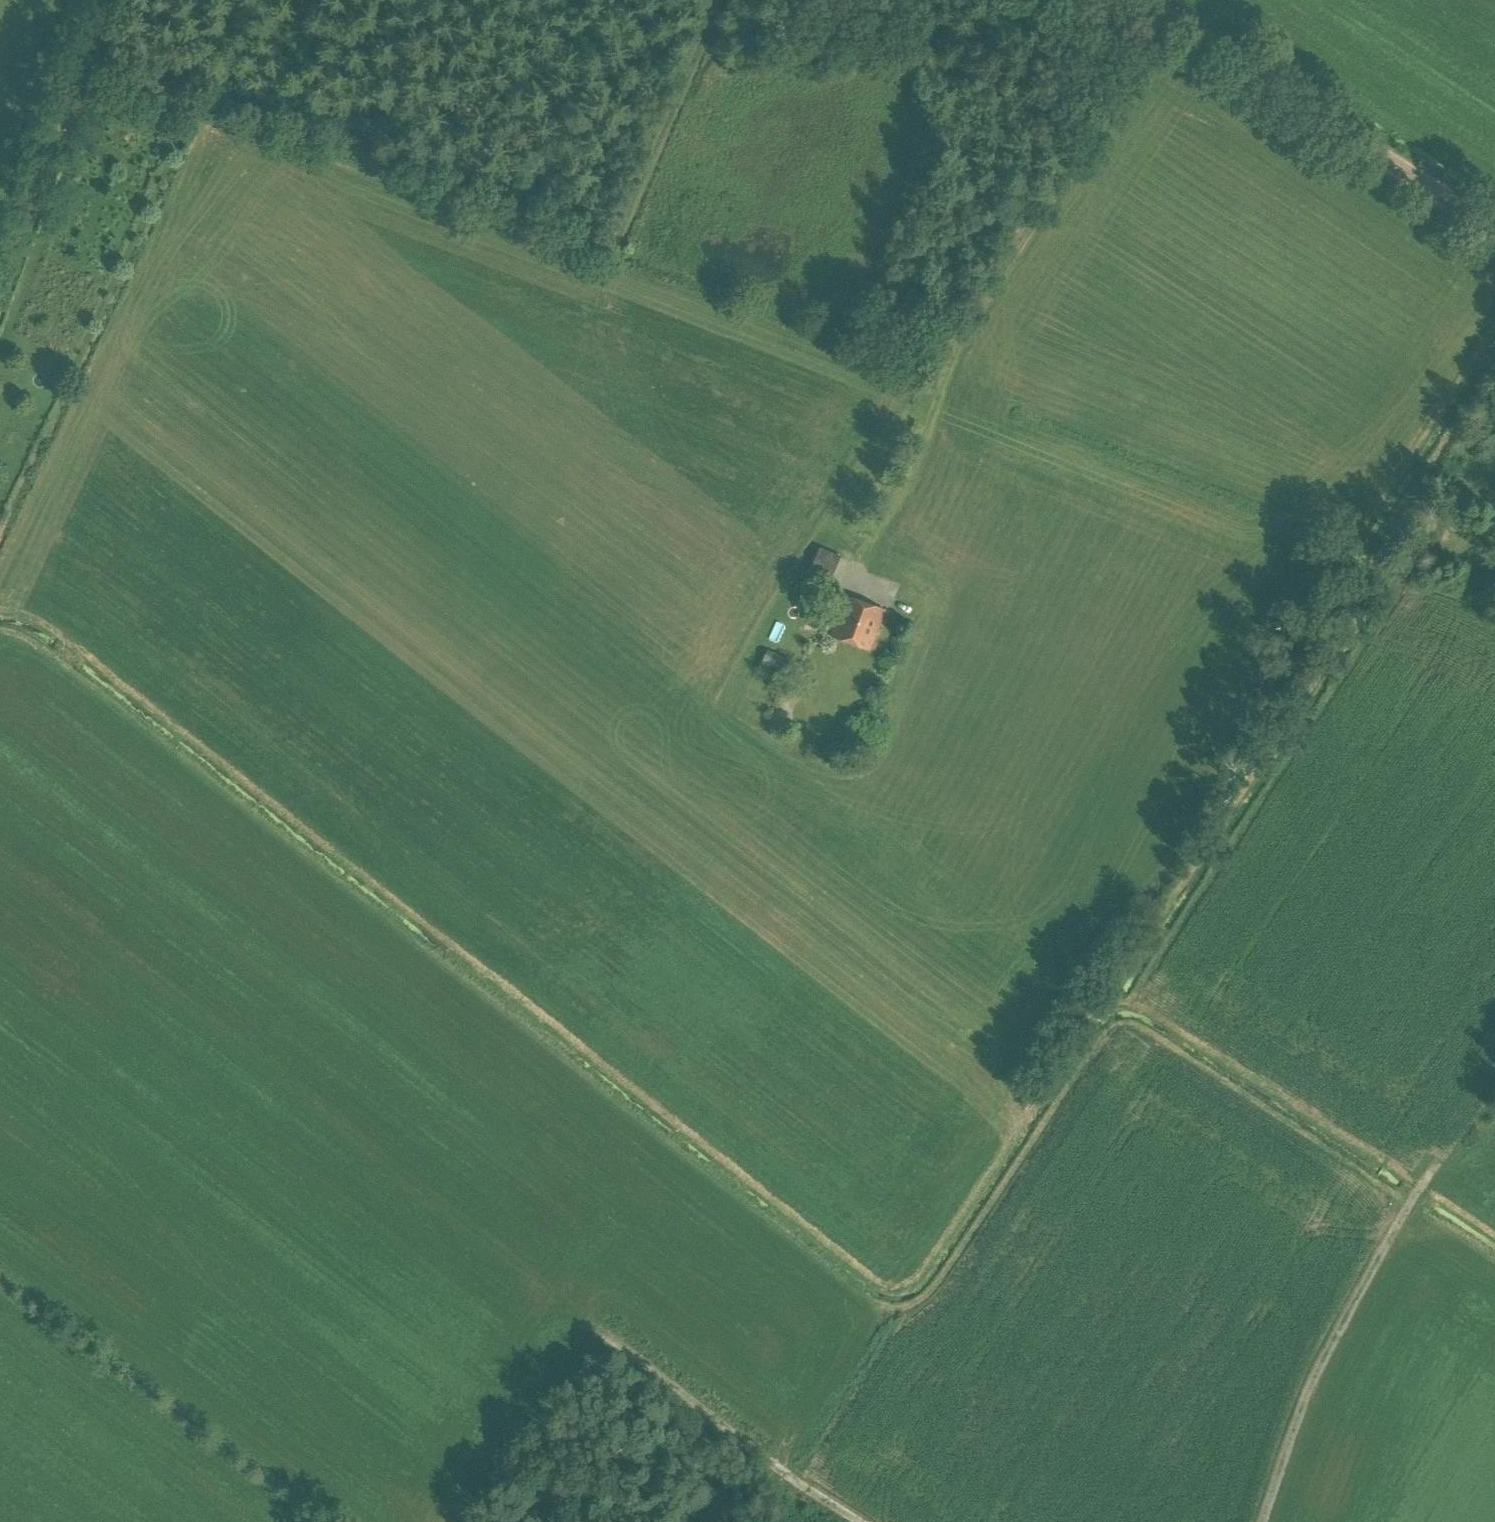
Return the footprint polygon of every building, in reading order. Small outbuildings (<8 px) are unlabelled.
[(1112,52),(1117,56),(1121,49),(1116,46),(1112,52)] [(811,571),(831,580),(840,557),(820,549),(811,571)] [(832,637),(870,651),(885,610),(847,596),(832,637)] [(759,672),(782,681),(791,659),(767,651),(759,672)]
